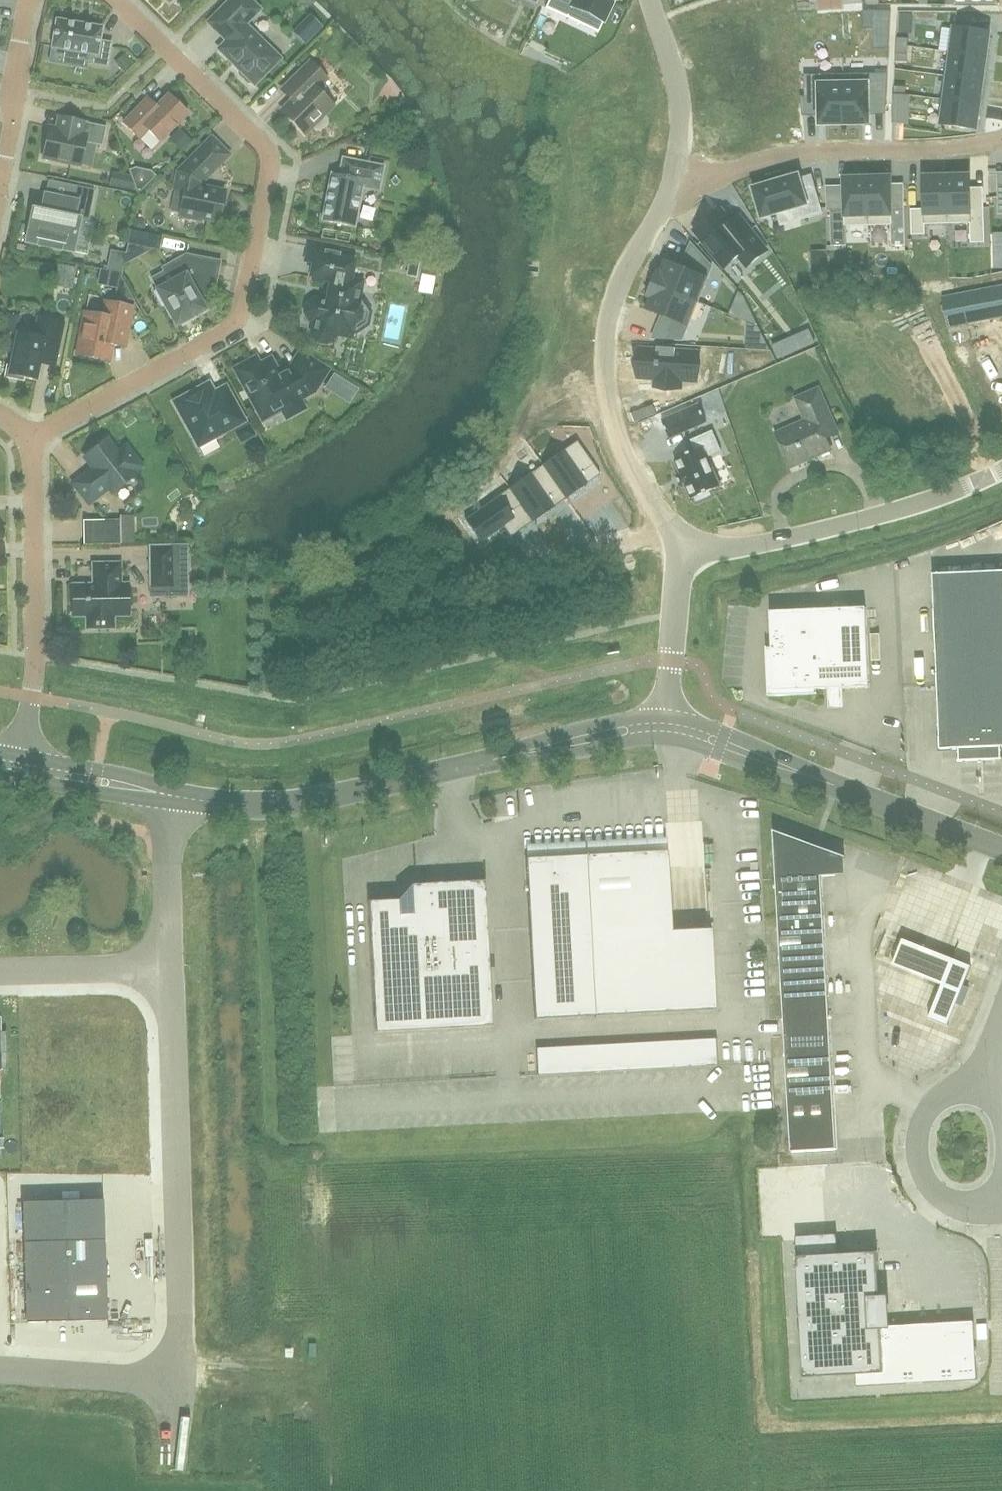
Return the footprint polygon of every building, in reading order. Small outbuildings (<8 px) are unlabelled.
[(219,49),(240,70),(239,72),(239,75),(248,84),(251,84),(252,82),(254,84),(280,59),(267,46),(267,42),(262,37),(258,37),(245,24),(259,10),(250,0),(231,0),(219,11),(206,24),(225,43),(219,49)] [(602,23),(612,0),(549,0),(602,23)] [(302,28),(320,15),(312,3),(293,16),(302,28)] [(891,10),(863,10),(863,11),(863,28),(873,28),(874,48),(889,48),(891,10)] [(59,20),(57,20),(57,22),(53,45),(52,47),(54,48),(54,47),(90,53),(89,61),(88,60),(88,63),(90,63),(106,65),(106,66),(108,66),(108,64),(110,48),(111,45),(112,43),(110,42),(110,43),(99,41),(101,29),(102,29),(102,27),(100,27),(59,20)] [(955,28),(952,52),(987,57),(990,33),(955,28)] [(896,46),(909,47),(909,39),(897,38),(896,46)] [(909,47),(896,46),(896,54),(899,54),(908,55),(909,47)] [(984,81),(987,57),(952,52),(949,76),(984,81)] [(291,102),(281,111),(305,134),(313,126),(316,129),(321,129),(326,123),(326,119),(323,116),(333,106),(323,96),(326,93),(326,89),(320,83),(325,77),(310,62),(280,92),(291,102)] [(806,74),(806,99),(820,99),(820,125),(845,125),(845,77),(820,77),(820,74),(806,74)] [(845,77),(845,125),(869,125),(869,100),(887,99),(891,74),(869,74),(869,77),(845,77)] [(949,76),(945,101),(980,105),(984,81),(949,76)] [(894,95),(906,95),(906,87),(894,87),(894,95)] [(140,106),(124,123),(139,138),(148,130),(160,142),(188,114),(168,95),(157,107),(148,98),(140,106)] [(906,103),(906,95),(894,95),(893,103),(906,103)] [(977,130),(980,105),(945,101),(942,125),(977,130)] [(55,128),(49,127),(43,158),(80,166),(85,142),(103,146),(107,127),(57,116),(55,128)] [(184,191),(179,216),(200,220),(201,217),(219,221),(221,213),(224,214),(226,200),(223,200),(225,193),(200,188),(202,180),(204,181),(229,155),(212,137),(183,167),(181,172),(178,171),(174,189),(184,191)] [(340,175),(332,174),(323,221),(354,227),(362,187),(378,190),(383,167),(369,164),(343,159),(340,175)] [(109,186),(135,191),(130,175),(112,172),(109,186)] [(872,176),(867,176),(868,225),(891,224),(891,245),(905,245),(905,210),(891,210),(891,176),(884,176),(884,173),(872,174),(872,176)] [(970,173),(946,174),(947,223),(970,222),(971,242),(985,242),(985,207),(971,207),(970,173)] [(843,210),(830,210),(831,245),(847,245),(846,225),(868,225),(867,176),(860,176),(860,174),(848,174),(848,177),(843,177),(843,210)] [(923,209),(911,210),(912,235),(925,235),(925,223),(947,223),(946,174),(922,174),(923,209)] [(797,207),(800,219),(822,213),(815,187),(803,191),(799,177),(798,175),(754,188),(762,217),(776,213),(797,207)] [(32,219),(27,242),(73,251),(80,219),(88,220),(95,190),(68,185),(65,199),(52,196),(48,203),(44,202),(42,211),(39,210),(33,220),(32,219)] [(767,251),(749,228),(739,216),(730,223),(720,210),(696,230),(726,268),(739,257),(748,267),(757,259),(767,251)] [(162,237),(130,230),(128,244),(159,250),(162,237)] [(654,281),(699,300),(712,267),(692,243),(683,264),(664,256),(654,281)] [(316,320),(313,333),(318,340),(326,341),(333,337),(334,332),(350,335),(352,329),(356,330),(366,323),(369,312),(362,302),(357,301),(361,282),(349,280),(354,255),(310,247),(307,262),(315,263),(312,278),(332,282),(328,302),(315,300),(308,304),(307,312),(311,319),(316,320)] [(811,249),(811,275),(827,275),(825,248),(811,249)] [(994,252),(994,270),(1001,269),(1001,252),(994,252)] [(96,270),(116,272),(117,260),(98,257),(96,270)] [(188,258),(168,270),(174,281),(154,292),(162,307),(166,305),(177,325),(180,323),(182,327),(195,320),(193,316),(205,310),(200,302),(202,298),(212,292),(214,292),(220,264),(188,258)] [(58,265),(54,286),(72,290),(77,269),(58,265)] [(643,307),(662,314),(653,338),(682,340),(699,300),(654,281),(643,307)] [(943,298),(947,321),(948,327),(1001,317),(1001,287),(998,288),(943,298)] [(111,346),(124,348),(127,330),(132,307),(106,302),(103,316),(85,313),(77,354),(109,360),(111,346)] [(11,366),(7,365),(5,377),(24,381),(24,377),(36,380),(40,364),(55,367),(64,322),(38,317),(35,336),(18,332),(11,366)] [(809,330),(791,338),(773,345),(779,360),(797,352),(815,344),(809,330)] [(643,349),(641,377),(657,377),(657,385),(684,386),(684,379),(700,379),(701,351),(643,349)] [(264,419),(283,409),(285,412),(300,403),(298,399),(313,391),(326,370),(300,354),(291,368),(280,374),(277,373),(270,360),(259,366),(255,359),(236,369),(264,419)] [(225,387),(216,393),(210,383),(200,389),(175,402),(199,445),(244,421),(225,387)] [(777,434),(783,449),(791,467),(831,449),(826,437),(837,432),(818,390),(797,399),(807,421),(777,434)] [(699,404),(663,421),(671,439),(707,422),(699,404)] [(696,451),(675,460),(680,473),(676,474),(683,489),(686,488),(691,499),(695,497),(697,501),(711,495),(709,491),(722,486),(709,457),(722,451),(713,430),(691,440),(696,451)] [(93,468),(73,483),(89,504),(109,489),(112,494),(135,477),(134,475),(145,466),(127,443),(116,451),(108,441),(85,458),(93,468)] [(576,442),(542,466),(565,499),(600,475),(576,442)] [(565,499),(542,466),(509,489),(532,522),(565,499)] [(481,543),(503,528),(510,538),(532,522),(509,489),(465,520),(481,543)] [(104,545),(119,545),(119,521),(104,521),(104,545)] [(173,546),(151,546),(151,587),(173,587),(173,546)] [(120,564),(94,564),(94,585),(73,585),(73,616),(87,615),(88,628),(114,628),(113,615),(129,615),(128,588),(128,584),(120,584),(120,564)] [(959,749),(960,760),(959,760),(959,762),(1001,760),(1001,759),(1001,747),(1001,571),(933,574),(937,674),(940,750),(959,749)] [(869,687),(866,608),(771,612),(772,647),(767,648),(769,697),(818,695),(818,690),(830,689),(830,707),(842,707),(841,689),(869,687)] [(846,879),(846,857),(774,831),(791,1151),(837,1149),(822,880),(846,879)] [(672,931),(668,851),(526,858),(535,1020),(716,1010),(712,929),(672,931)] [(369,901),(376,1032),(493,1025),(485,881),(412,885),(398,900),(369,901)] [(925,978),(935,952),(922,947),(912,973),(925,978)] [(942,985),(929,1018),(939,1022),(949,1026),(957,1005),(962,992),(961,992),(953,989),(942,985)] [(538,1075),(718,1065),(717,1038),(536,1049),(538,1075)] [(103,1198),(22,1200),(26,1322),(107,1319),(103,1198)] [(836,1234),(795,1237),(796,1256),(804,1378),(856,1374),(857,1387),(972,1380),(968,1321),(888,1326),(886,1292),(880,1293),(878,1251),(837,1254),(836,1234)]
